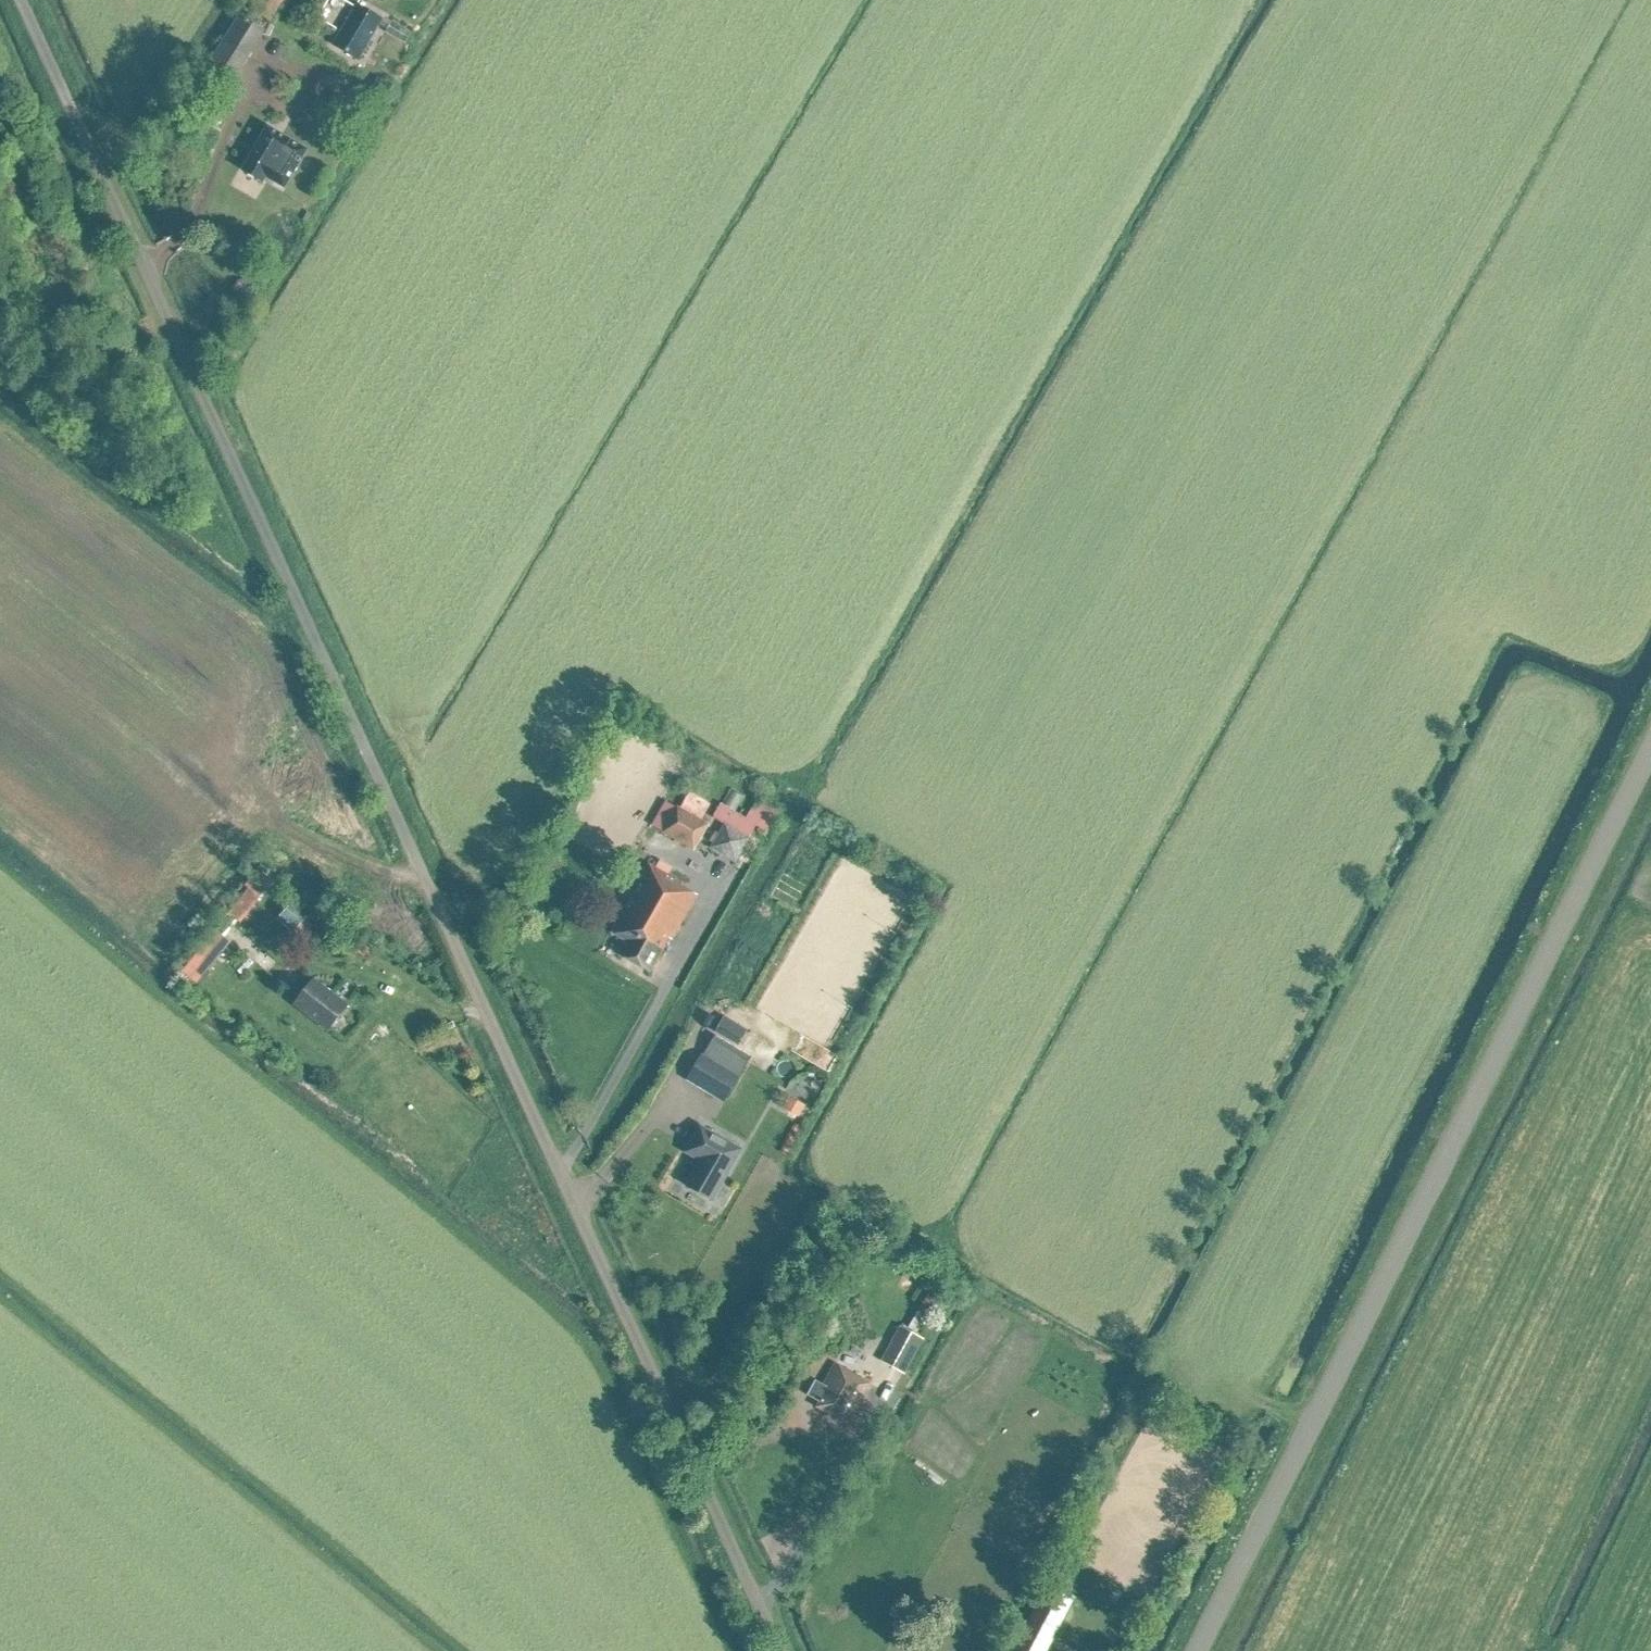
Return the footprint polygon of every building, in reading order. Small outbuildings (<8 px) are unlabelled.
[(359,60),(381,20),(355,5),(332,44),(359,60)] [(235,78),(250,55),(225,39),(210,62),(235,78)] [(378,78),(371,91),(377,94),(384,82),(378,78)] [(285,191),(308,151),(268,127),(243,170),(262,181),(263,178),(285,191)] [(741,819),(719,806),(712,817),(723,824),(710,848),(736,863),(750,838),(749,837),(760,819),(746,811),(741,819)] [(693,848),(707,824),(677,807),(663,831),(693,848)] [(671,939),(697,894),(681,885),(682,883),(648,863),(609,931),(626,941),(619,954),(649,971),(668,937),(671,939)] [(261,898),(273,882),(256,869),(244,885),(261,898)] [(295,931),(308,918),(292,902),(279,915),(295,931)] [(194,982),(215,958),(230,941),(223,935),(236,918),(228,913),(215,929),(181,971),(194,982)] [(366,944),(357,937),(352,945),(361,951),(366,944)] [(328,1030),(347,1005),(314,979),(294,1004),(328,1030)] [(717,1027),(741,1040),(747,1030),(723,1016),(717,1027)] [(751,1056),(715,1035),(703,1055),(702,1054),(686,1080),(724,1103),(751,1056)] [(805,1105),(788,1096),(782,1108),(798,1117),(805,1105)] [(711,1200),(730,1168),(741,1148),(700,1124),(683,1152),(687,1155),(675,1177),(686,1183),(685,1185),(711,1200)] [(904,1374),(922,1338),(898,1325),(879,1360),(904,1374)] [(847,1423),(859,1404),(870,1384),(834,1364),(823,1384),(827,1387),(816,1407),(847,1423)] [(1043,1579),(1005,1650),(1039,1650),(1070,1593),(1043,1579)]
